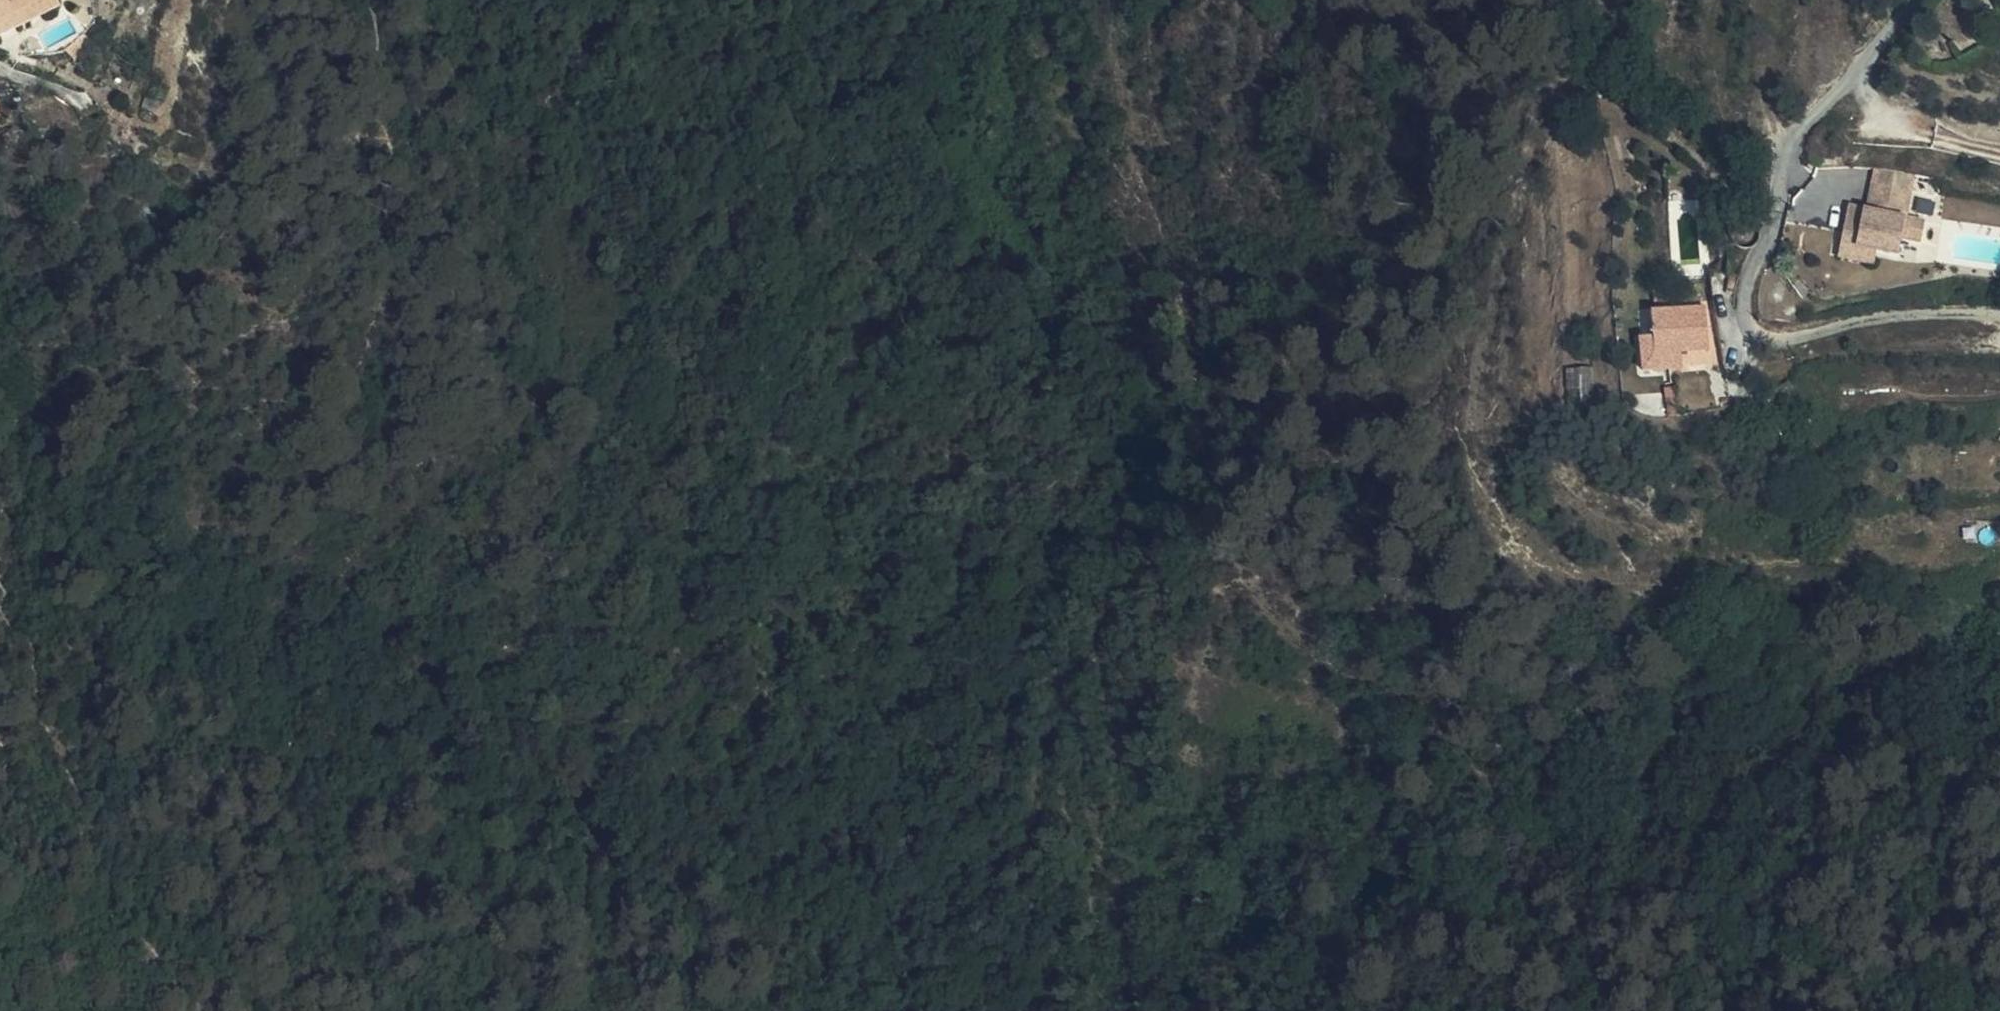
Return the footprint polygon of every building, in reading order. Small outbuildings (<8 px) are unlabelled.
[(57,0),(0,0),(0,36),(60,6),(57,0)] [(1848,204),(1844,230),(1850,228),(1884,225),(1926,230),(1928,216),(1909,212),(1917,176),(1877,169),(1870,206),(1848,204)] [(1850,228),(1844,230),(1841,243),(1881,248),(1903,251),(1906,235),(1925,238),(1926,230),(1884,225),(1850,228)] [(1881,248),(1841,243),(1838,256),(1878,263),(1881,248)] [(1707,348),(1705,307),(1653,311),(1655,337),(1642,338),(1644,367),(1670,365),(1676,365),(1683,365),(1682,350),(1707,348)]
